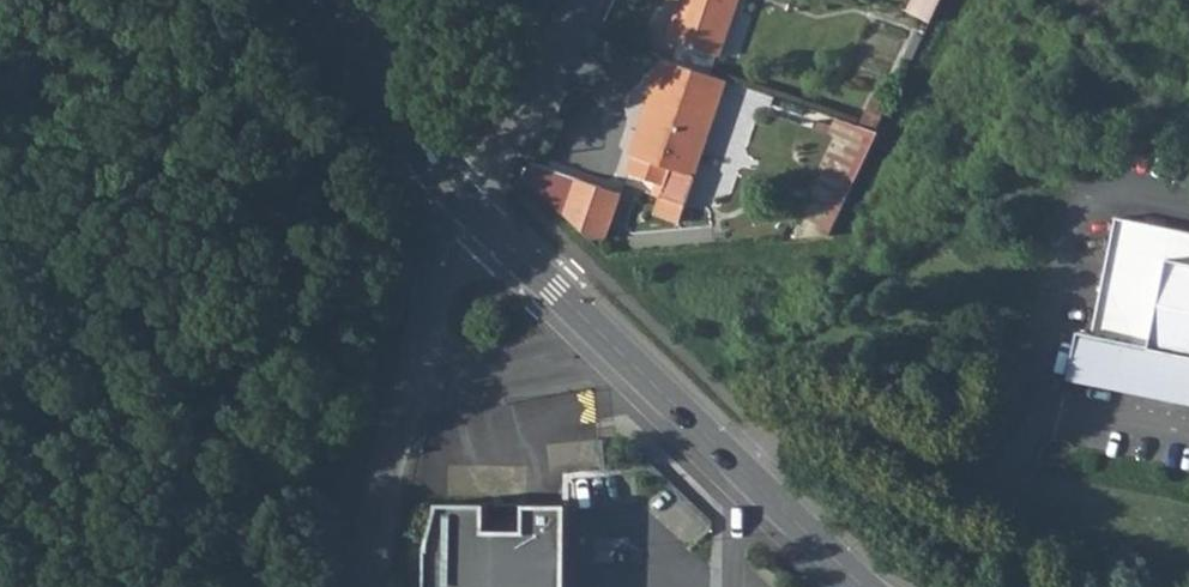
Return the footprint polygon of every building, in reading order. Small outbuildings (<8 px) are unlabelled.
[(668,29),(719,47),(735,0),(682,0),(679,8),(675,7),(668,29)] [(911,1),(931,12),(936,0),(911,0),(911,1)] [(674,162),(694,170),(728,73),(663,52),(656,76),(661,78),(643,123),(639,122),(630,148),(634,150),(628,167),(667,180),(674,162)] [(876,123),(854,117),(821,186),(842,196),(876,123)] [(623,185),(579,170),(567,209),(594,232),(608,230),(623,185)] [(1119,219),(1089,338),(1078,335),(1066,382),(1175,406),(1177,394),(1188,397),(1188,235),(1119,219)] [(1177,394),(1175,406),(1188,409),(1188,397),(1177,394)] [(569,505),(526,504),(526,530),(488,530),(488,504),(440,503),(430,547),(429,586),(568,586),(569,505)]
